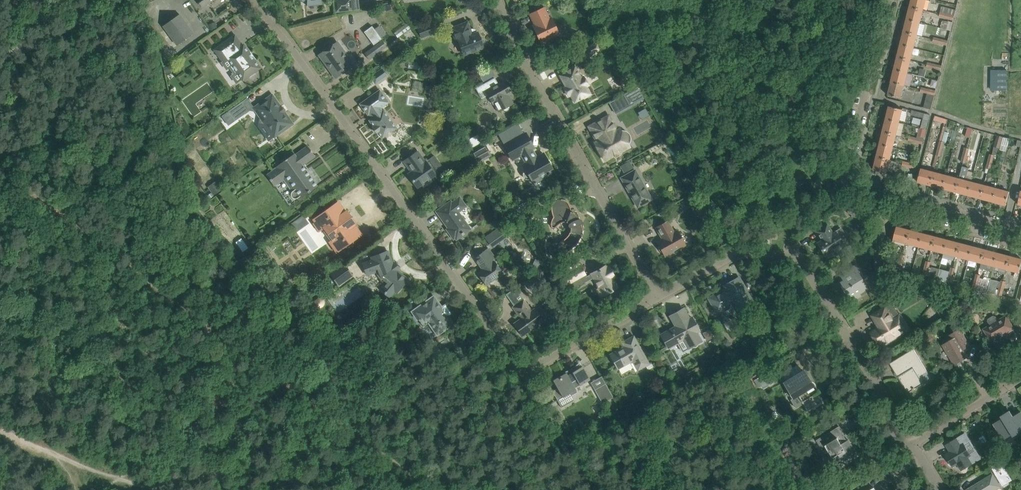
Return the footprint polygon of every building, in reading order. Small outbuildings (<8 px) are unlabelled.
[(336,13),(352,11),(350,0),(340,0),(335,1),(336,13)] [(910,7),(923,10),(925,0),(912,0),(910,7)] [(910,7),(907,19),(920,23),(923,10),(910,7)] [(939,17),(946,19),(947,14),(954,16),(955,10),(942,7),(939,17)] [(533,26),(541,43),(559,35),(551,18),(549,18),(544,8),(530,14),(535,25),(533,26)] [(163,26),(177,45),(193,34),(179,14),(163,26)] [(907,19),(904,32),(917,35),(920,23),(907,19)] [(458,40),(462,51),(464,55),(483,48),(483,46),(484,44),(485,42),(484,40),(482,39),(480,39),(478,32),(477,32),(476,31),(474,29),(472,29),(470,29),(467,21),(450,28),(455,41),(458,40)] [(417,29),(421,38),(436,33),(432,24),(417,29)] [(381,40),(372,27),(364,33),(373,46),(381,40)] [(904,32),(900,45),(913,48),(917,35),(904,32)] [(337,42),(319,55),(336,78),(353,66),(344,53),(346,52),(347,53),(358,44),(350,33),(339,41),(340,43),(338,44),(337,42)] [(215,50),(223,61),(224,63),(228,60),(232,65),(231,66),(235,73),(237,72),(243,80),(249,76),(250,77),(254,74),(253,73),(260,68),(254,59),(252,60),(248,55),(250,54),(243,45),(242,46),(235,35),(215,50)] [(364,54),(369,59),(386,46),(382,41),(364,54)] [(603,50),(598,42),(578,53),(583,61),(603,50)] [(900,45),(897,57),(910,60),(913,48),(900,45)] [(897,57),(894,70),(907,73),(910,60),(897,57)] [(575,66),(559,75),(565,87),(564,88),(569,96),(570,95),(574,103),(590,94),(586,87),(588,85),(584,77),(581,78),(575,66)] [(370,77),(375,84),(387,76),(382,69),(370,77)] [(993,69),(992,90),(1008,90),(1008,70),(993,69)] [(894,70),(891,82),(904,85),(907,73),(894,70)] [(485,91),(493,104),(494,104),(498,112),(502,109),(503,111),(506,112),(509,110),(510,107),(509,106),(513,104),(509,96),(510,95),(503,81),(497,84),(494,78),(475,89),(479,95),(485,91)] [(904,85),(891,82),(888,95),(901,99),(904,85)] [(635,88),(629,91),(636,102),(641,99),(635,88)] [(368,115),(370,113),(373,118),(369,120),(373,126),(373,127),(377,133),(378,132),(382,138),(396,128),(384,110),(383,111),(381,108),(388,103),(379,90),(360,104),(368,115)] [(254,108),(254,107),(253,107),(260,117),(266,118),(265,124),(274,137),(293,124),(285,112),(285,111),(282,107),(281,106),(272,95),(254,108)] [(231,115),(235,121),(245,114),(239,104),(228,112),(231,115)] [(889,106),(886,119),(899,122),(902,109),(889,106)] [(231,115),(225,120),(229,125),(235,121),(231,115)] [(595,143),(604,160),(612,155),(615,156),(620,154),(620,151),(629,146),(619,129),(616,131),(608,116),(589,127),(595,137),(597,136),(599,141),(595,143)] [(886,119),(883,132),(896,135),(899,122),(886,119)] [(920,127),(917,138),(923,140),(926,129),(920,127)] [(883,132),(880,144),(893,148),(896,135),(883,132)] [(525,133),(504,145),(513,160),(521,155),(526,163),(523,164),(526,169),(524,171),(523,173),(523,175),(523,176),(525,178),(526,179),(528,179),(530,178),(531,178),(534,183),(554,172),(543,153),(536,157),(532,149),(534,148),(525,133)] [(1003,137),(997,135),(996,138),(994,147),(1000,149),(1003,137)] [(1011,143),(1017,144),(1017,146),(1020,147),(1020,144),(1020,139),(1013,138),(1011,138),(1011,143)] [(880,144),(877,157),(890,160),(893,148),(880,144)] [(471,153),(477,164),(491,156),(485,145),(471,153)] [(315,156),(307,146),(295,155),(294,154),(275,167),(276,168),(266,175),(274,186),(274,185),(273,184),(283,177),(293,191),(292,193),(292,196),(293,197),(295,198),(297,197),(299,199),(298,199),(299,200),(317,186),(302,165),(315,156)] [(408,175),(410,178),(417,188),(422,184),(424,187),(432,181),(430,178),(435,175),(426,162),(425,162),(417,151),(404,161),(412,172),(408,175)] [(890,160),(877,157),(873,170),(886,173),(890,160)] [(630,160),(620,165),(624,172),(634,167),(630,160)] [(955,192),(968,195),(971,182),(965,180),(968,169),(962,167),(959,179),(955,192)] [(917,182),(930,185),(933,172),(921,169),(917,182)] [(621,178),(637,207),(651,199),(635,170),(621,178)] [(930,185),(943,188),(946,175),(933,172),(930,185)] [(943,188),(955,192),(959,179),(946,175),(943,188)] [(968,195),(981,198),(984,185),(971,182),(968,195)] [(217,183),(210,188),(214,194),(221,189),(217,183)] [(981,198),(993,202),(997,189),(984,185),(981,198)] [(997,189),(993,202),(1006,205),(1009,192),(997,189)] [(450,202),(436,212),(443,221),(444,220),(447,224),(446,225),(448,228),(447,229),(453,239),(455,238),(456,239),(470,229),(458,212),(466,206),(459,198),(452,203),(450,202)] [(509,211),(514,221),(530,212),(528,209),(528,207),(529,206),(530,205),(531,204),(532,203),(530,199),(509,211)] [(561,199),(555,201),(554,201),(553,202),(552,203),(552,204),(551,205),(551,206),(551,207),(551,208),(552,212),(552,213),(552,215),(553,216),(553,217),(552,218),(552,219),(551,220),(551,222),(551,223),(551,225),(551,226),(551,227),(552,227),(552,228),(553,228),(554,228),(555,228),(555,227),(556,226),(557,225),(558,224),(559,223),(560,223),(561,222),(562,222),(564,222),(565,222),(566,223),(567,223),(569,224),(568,225),(568,226),(569,227),(570,227),(570,229),(570,230),(570,232),(569,233),(568,235),(568,236),(567,237),(566,238),(565,239),(563,240),(562,241),(560,242),(558,242),(556,243),(554,244),(553,244),(554,250),(558,250),(562,251),(565,251),(566,250),(568,250),(570,249),(571,248),(573,247),(574,246),(576,244),(577,243),(578,242),(579,240),(580,239),(580,237),(581,236),(581,235),(581,234),(582,233),(582,232),(582,231),(582,230),(582,229),(582,228),(582,227),(581,226),(581,225),(581,224),(580,224),(581,223),(580,223),(578,221),(579,220),(578,220),(578,219),(577,218),(577,217),(577,216),(576,215),(575,214),(574,213),(573,213),(571,212),(571,210),(570,208),(569,206),(569,205),(568,203),(567,202),(567,201),(566,201),(565,200),(564,200),(563,199),(561,199)] [(329,242),(337,252),(344,247),(347,247),(349,247),(351,246),(352,245),(353,243),(354,240),(361,235),(354,225),(356,224),(352,219),(353,219),(352,218),(350,220),(348,217),(350,216),(350,215),(350,216),(347,211),(345,212),(338,202),(314,220),(316,222),(314,224),(319,231),(326,227),(334,238),(329,242)] [(665,223),(656,227),(660,235),(661,235),(663,238),(657,242),(659,247),(658,248),(658,249),(659,251),(661,252),(662,252),(665,256),(685,245),(677,231),(674,233),(667,221),(665,223)] [(835,232),(835,231),(833,233),(827,223),(815,231),(821,240),(816,243),(824,255),(826,254),(828,258),(837,252),(835,248),(842,243),(839,237),(844,234),(841,228),(835,232)] [(893,240),(906,243),(909,230),(896,227),(893,240)] [(906,243),(918,246),(922,233),(909,230),(906,243)] [(930,255),(931,250),(934,237),(922,233),(918,246),(917,252),(930,255)] [(931,250),(944,253),(947,240),(934,237),(931,250)] [(944,253),(942,258),(955,261),(956,256),(960,243),(947,240),(944,253)] [(969,260),(972,246),(960,243),(956,256),(969,260)] [(969,260),(981,263),(985,250),(972,246),(969,260)] [(993,272),(994,266),(997,253),(985,250),(981,263),(987,264),(986,270),(993,272)] [(362,264),(367,275),(377,271),(378,274),(379,273),(384,280),(383,281),(385,283),(380,289),(389,297),(394,291),(396,293),(408,279),(397,270),(399,269),(395,263),(393,265),(388,251),(371,257),(372,260),(362,264)] [(478,273),(486,285),(503,273),(494,262),(493,263),(484,251),(475,258),(481,267),(482,267),(483,269),(478,273)] [(993,272),(1005,275),(1007,269),(1010,256),(997,253),(994,266),(993,272)] [(1007,269),(1019,273),(1020,266),(1020,259),(1010,256),(1007,269)] [(903,262),(899,261),(885,258),(883,265),(901,270),(903,262)] [(535,259),(532,266),(538,269),(541,262),(535,259)] [(576,259),(558,269),(567,285),(581,277),(585,275),(576,259)] [(924,268),(925,266),(915,263),(913,273),(927,277),(929,269),(924,268)] [(331,274),(338,285),(352,275),(344,264),(331,274)] [(856,265),(846,271),(850,277),(841,282),(850,299),(867,289),(860,279),(863,277),(856,265)] [(593,278),(603,296),(618,287),(613,278),(614,277),(608,266),(607,267),(606,266),(586,277),(585,275),(581,277),(584,283),(593,278)] [(929,277),(937,279),(939,269),(931,267),(929,277)] [(937,279),(952,283),(954,275),(949,274),(949,272),(939,269),(937,279)] [(977,290),(987,292),(990,281),(980,278),(981,275),(976,274),(974,281),(979,282),(977,290)] [(962,286),(977,290),(979,282),(974,281),(974,280),(964,277),(962,286)] [(734,303),(740,314),(754,306),(738,278),(724,285),(726,289),(709,299),(717,313),(734,303)] [(999,286),(999,287),(1004,288),(1005,283),(1001,281),(1000,282),(991,280),(990,281),(987,292),(995,294),(997,285),(999,286)] [(310,303),(315,310),(322,305),(323,304),(324,303),(324,302),(324,301),(324,300),(323,299),(322,298),(321,298),(320,297),(319,298),(318,298),(310,303)] [(413,312),(423,327),(429,323),(437,334),(452,323),(433,297),(413,312)] [(543,321),(534,309),(532,311),(523,299),(512,307),(519,316),(520,316),(521,318),(514,323),(522,336),(531,330),(532,331),(534,330),(536,329),(537,328),(537,326),(543,321)] [(952,301),(939,309),(944,317),(957,309),(952,301)] [(882,326),(871,333),(879,346),(902,332),(903,333),(905,332),(904,330),(902,331),(895,318),(893,320),(891,316),(897,312),(892,304),(886,308),(885,307),(872,315),(876,322),(878,321),(882,326)] [(670,330),(660,335),(668,348),(677,343),(682,352),(688,349),(701,341),(696,332),(699,331),(692,318),(689,319),(683,308),(670,316),(676,327),(675,327),(675,326),(674,327),(671,329),(670,329),(670,330)] [(1014,329),(1006,316),(997,321),(995,317),(993,316),(989,319),(988,321),(991,325),(983,329),(991,342),(1014,329)] [(702,332),(707,341),(713,337),(709,329),(702,332)] [(949,356),(954,364),(950,367),(968,356),(964,349),(964,347),(964,346),(968,343),(969,346),(970,345),(960,329),(949,336),(952,340),(943,345),(949,356)] [(618,369),(630,362),(635,372),(649,364),(633,336),(625,340),(628,344),(609,355),(611,357),(610,359),(611,360),(613,361),(618,369)] [(728,338),(722,341),(725,347),(731,344),(728,338)] [(914,349),(890,363),(908,393),(913,389),(914,390),(915,389),(915,388),(924,383),(919,376),(927,371),(914,349)] [(797,395),(807,412),(822,403),(817,393),(819,392),(814,385),(812,386),(810,382),(811,381),(809,382),(803,371),(801,371),(798,365),(781,374),(785,381),(783,382),(789,391),(791,390),(795,397),(797,395)] [(554,394),(557,400),(569,394),(570,396),(577,392),(575,388),(589,380),(582,367),(575,371),(573,368),(574,368),(573,367),(571,368),(568,370),(566,371),(564,372),(564,373),(565,372),(566,374),(553,381),(557,388),(555,390),(554,390),(554,391),(553,391),(553,392),(553,393),(554,394)] [(605,384),(594,390),(602,404),(613,398),(605,384)] [(1020,412),(1013,416),(1009,411),(1001,416),(1002,418),(993,423),(1004,440),(1012,435),(1013,437),(1020,432),(1020,412)] [(839,455),(843,461),(857,453),(848,440),(844,442),(839,434),(834,437),(831,431),(817,440),(822,448),(825,446),(833,458),(839,455)] [(970,455),(964,444),(969,441),(965,434),(946,445),(950,452),(945,455),(952,466),(957,463),(961,470),(971,465),(980,459),(976,452),(970,455)] [(967,489),(991,489),(999,485),(993,475),(976,485),(967,489)]
